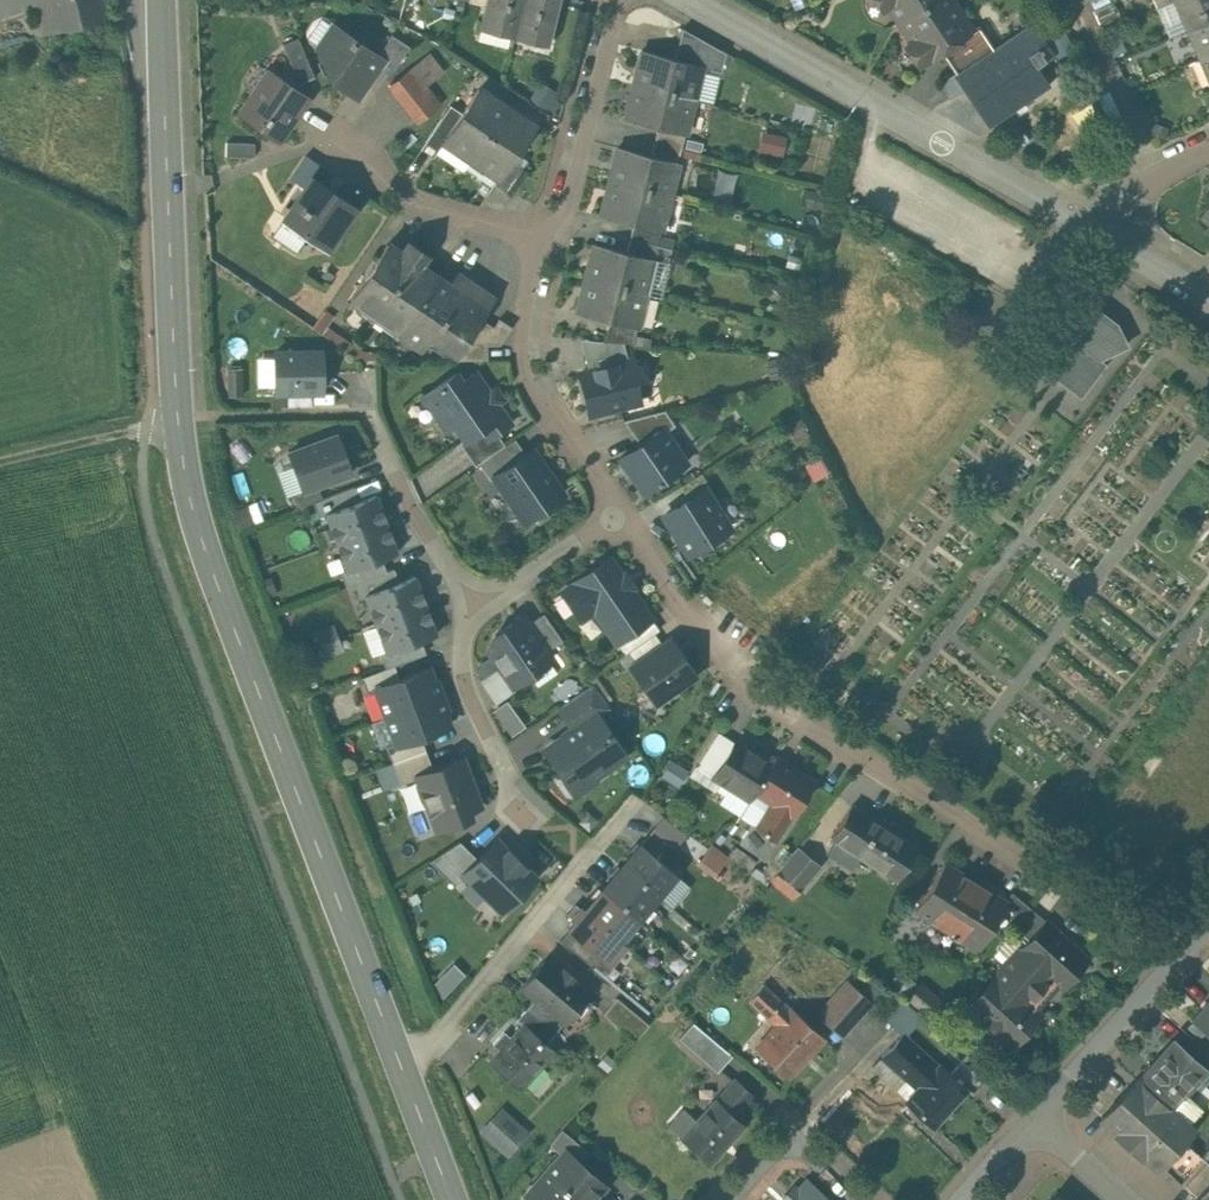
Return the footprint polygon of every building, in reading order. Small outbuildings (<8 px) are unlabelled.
[(56,28),(102,16),(99,0),(48,0),(56,28)] [(480,19),(514,28),(521,0),(484,0),(480,19)] [(514,28),(549,37),(558,0),(521,0),(514,28)] [(881,7),(887,3),(912,40),(905,44),(918,62),(937,49),(970,27),(951,0),(876,0),(881,7)] [(1119,12),(1117,0),(1096,0),(1099,16),(1119,12)] [(1185,27),(1208,17),(1208,0),(1174,0),(1185,27)] [(1185,27),(1198,56),(1208,51),(1208,17),(1185,27)] [(1052,53),(1031,21),(1014,33),(1034,64),(1052,53)] [(970,27),(937,49),(954,73),(993,46),(977,22),(970,27)] [(377,54),(332,23),(317,45),(331,77),(357,95),(381,59),(383,58),(377,54)] [(720,48),(681,27),(674,57),(701,64),(701,65),(715,68),(720,48)] [(409,44),(391,32),(377,54),(383,58),(381,59),(393,67),(409,44)] [(954,73),(941,81),(949,94),(963,85),(988,123),(1047,83),(1034,64),(1014,33),(954,73)] [(314,75),(297,36),(282,42),(299,81),(314,75)] [(674,57),(641,48),(633,82),(692,98),(701,65),(701,64),(674,57)] [(1198,56),(1208,82),(1208,51),(1198,56)] [(429,52),(390,82),(419,119),(439,104),(424,85),(443,70),(429,52)] [(274,73),(260,92),(256,89),(240,112),(278,138),(307,95),(274,73)] [(692,98),(633,82),(624,117),(656,125),(684,132),(692,98)] [(452,124),(444,136),(471,155),(505,106),(478,87),(452,124)] [(505,106),(471,155),(498,173),(499,174),(510,158),(532,124),(505,106)] [(441,116),(425,140),(437,148),(444,136),(452,124),(441,116)] [(684,132),(656,125),(653,139),(681,146),(684,132)] [(784,152),(790,133),(767,127),(762,145),(784,152)] [(681,146),(653,139),(649,153),(677,160),(681,146)] [(254,142),(226,141),(225,154),(253,156),(254,142)] [(649,153),(617,145),(609,179),(669,194),(677,160),(649,153)] [(293,172),(303,180),(318,161),(309,153),(293,172)] [(510,158),(499,174),(498,173),(492,181),(505,190),(521,166),(510,158)] [(354,203),(312,174),(282,217),(324,246),(326,244),(324,242),(332,230),(334,231),(354,203)] [(669,194),(609,179),(600,214),(632,222),(660,229),(669,194)] [(660,229),(632,222),(629,236),(657,243),(660,229)] [(657,243),(629,236),(625,249),(653,256),(657,243)] [(409,240),(401,251),(387,241),(346,302),(393,333),(434,273),(419,263),(427,252),(409,240)] [(625,249),(593,241),(584,276),(644,291),(653,256),(625,249)] [(449,283),(434,273),(393,333),(395,335),(399,329),(423,345),(430,334),(454,350),(491,295),(456,272),(449,283)] [(644,291),(584,276),(576,310),(608,319),(636,326),(644,291)] [(1112,324),(1096,312),(1073,308),(1067,336),(1061,332),(1038,362),(1079,393),(1102,363),(1096,358),(1122,345),(1112,324)] [(493,325),(482,317),(455,357),(480,358),(486,356),(486,342),(499,342),(511,325),(498,316),(493,325)] [(636,326),(608,319),(603,338),(632,341),(636,326)] [(322,351),(274,352),(275,391),(323,390),(322,351)] [(629,360),(579,373),(590,413),(640,400),(629,360)] [(510,422),(476,371),(462,380),(456,372),(424,394),(440,417),(447,413),(464,439),(465,439),(482,428),(489,437),(497,432),(510,422)] [(662,427),(619,456),(642,491),(686,462),(662,427)] [(465,439),(464,439),(460,442),(475,464),(479,462),(493,452),(505,444),(497,432),(489,437),(482,428),(465,439)] [(289,452),(303,489),(318,484),(351,472),(337,434),(289,452)] [(505,444),(493,452),(503,468),(525,453),(515,437),(505,444)] [(503,468),(494,474),(495,476),(525,519),(562,493),(532,448),(525,453),(503,468)] [(494,474),(503,468),(493,452),(479,462),(491,479),(495,476),(494,474)] [(323,498),(318,484),(303,489),(292,494),(297,508),(314,501),(323,498)] [(325,512),(360,499),(355,485),(323,498),(314,501),(320,514),(325,512)] [(705,489),(665,514),(689,552),(729,527),(705,489)] [(325,512),(336,541),(387,522),(376,493),(360,499),(325,512)] [(387,522),(336,541),(346,569),(347,570),(381,557),(398,551),(387,522)] [(386,571),(381,557),(347,570),(346,569),(341,571),(346,585),(354,582),(386,571)] [(611,557),(562,590),(577,613),(585,608),(595,610),(615,640),(630,631),(651,616),(611,557)] [(359,597),(365,594),(364,593),(399,581),(394,568),(386,571),(354,582),(359,597)] [(375,622),(426,604),(416,575),(399,581),(364,593),(365,594),(375,622)] [(426,604),(375,622),(385,651),(420,638),(436,633),(426,604)] [(543,612),(527,623),(546,651),(562,640),(543,612)] [(521,615),(495,633),(491,651),(514,684),(551,658),(546,651),(527,623),(521,615)] [(660,629),(651,616),(630,631),(638,643),(655,632),(660,629)] [(317,631),(321,643),(335,637),(331,626),(317,631)] [(630,631),(615,640),(624,653),(627,651),(638,643),(630,631)] [(627,651),(635,663),(663,644),(655,632),(638,643),(627,651)] [(335,637),(321,643),(326,654),(340,649),(335,637)] [(420,638),(385,651),(380,653),(385,667),(394,664),(426,652),(420,638)] [(635,663),(631,666),(656,701),(695,674),(670,638),(663,644),(635,663)] [(367,692),(376,689),(375,687),(399,677),(394,664),(385,667),(361,676),(367,692)] [(376,689),(386,715),(442,694),(436,679),(434,680),(429,666),(399,677),(375,687),(376,689)] [(559,706),(574,729),(597,713),(598,715),(609,707),(593,683),(559,706)] [(442,694),(386,715),(395,742),(396,743),(420,734),(449,724),(444,709),(447,708),(442,694)] [(511,698),(497,707),(512,732),(527,723),(511,698)] [(574,729),(545,748),(566,779),(584,767),(591,776),(624,754),(598,715),(597,713),(574,729)] [(734,741),(716,729),(697,759),(712,768),(718,759),(722,761),(713,775),(749,798),(754,790),(753,789),(771,761),(736,739),(734,741)] [(425,748),(420,734),(396,743),(395,742),(387,745),(393,761),(425,748)] [(425,748),(393,761),(400,783),(418,776),(417,774),(433,768),(425,748)] [(814,779),(775,755),(771,761),(753,789),(754,790),(763,795),(791,813),(792,814),(793,812),(814,779)] [(433,768),(417,774),(418,776),(437,827),(470,815),(467,808),(480,803),(462,757),(433,768)] [(791,813),(763,795),(747,821),(750,823),(750,822),(756,825),(755,826),(774,839),(783,826),(791,813)] [(851,803),(830,835),(896,877),(917,845),(851,803)] [(793,812),(792,814),(791,813),(783,826),(794,833),(803,819),(793,812)] [(686,833),(663,815),(652,828),(675,846),(686,833)] [(774,839),(755,826),(756,825),(750,822),(750,823),(739,841),(763,857),(774,839)] [(477,857),(463,872),(464,874),(501,910),(534,875),(496,838),(477,857)] [(460,840),(429,859),(454,884),(464,874),(463,872),(477,857),(460,840)] [(676,872),(641,842),(621,866),(657,895),(658,894),(654,891),(661,883),(665,886),(676,872)] [(754,859),(735,845),(728,854),(747,869),(754,859)] [(820,863),(798,845),(779,867),(802,885),(820,863)] [(724,857),(713,849),(705,860),(716,868),(724,857)] [(978,883),(944,861),(914,907),(932,919),(925,928),(945,941),(950,933),(953,935),(954,933),(976,947),(996,915),(1006,901),(1004,900),(989,890),(994,882),(983,875),(978,883)] [(657,895),(621,866),(602,888),(638,918),(639,917),(635,914),(642,906),(645,909),(657,895)] [(802,885),(779,867),(770,879),(792,897),(802,885)] [(638,918),(602,888),(584,910),(583,912),(618,941),(619,940),(616,937),(623,929),(626,932),(638,918)] [(1011,891),(1004,900),(1006,901),(996,915),(1015,929),(1029,907),(1011,891)] [(618,941),(583,912),(584,910),(580,906),(571,916),(576,920),(569,928),(601,955),(609,962),(624,944),(619,940),(618,941)] [(1044,919),(1029,907),(1015,929),(1028,938),(1044,919)] [(1088,958),(1045,919),(1028,938),(1019,948),(1058,982),(1062,986),(1088,958)] [(601,955),(569,928),(560,939),(593,966),(601,955)] [(1058,982),(1019,948),(967,1005),(984,1020),(984,1026),(989,1031),(996,1030),(1010,1043),(1038,1013),(1034,1009),(1034,1000),(1049,983),(1058,982)] [(562,969),(546,956),(521,986),(534,996),(563,1020),(563,1021),(588,991),(573,978),(574,976),(563,967),(562,969)] [(859,991),(847,981),(817,1014),(839,1034),(869,1000),(859,991)] [(790,1007),(763,982),(748,998),(775,1023),(790,1007)] [(877,992),(866,982),(859,991),(869,1000),(877,992)] [(949,1006),(919,982),(907,997),(937,1021),(949,1006)] [(563,1020),(534,996),(528,1003),(555,1029),(563,1020)] [(649,1023),(616,996),(602,1012),(635,1039),(649,1023)] [(1201,1006),(1190,1017),(1208,1034),(1208,997),(1201,1006)] [(555,1029),(528,1003),(516,1017),(522,1022),(524,1021),(544,1040),(554,1029),(554,1030),(555,1029)] [(823,1036),(790,1007),(775,1023),(754,1046),(786,1076),(823,1036)] [(921,1012),(872,1066),(907,1098),(938,1064),(931,1057),(949,1038),(921,1012)] [(544,1040),(524,1021),(522,1022),(490,1058),(520,1085),(554,1049),(544,1040)] [(731,1054),(693,1021),(679,1037),(717,1071),(731,1054)] [(1203,1067),(1171,1038),(1136,1077),(1152,1091),(1168,1105),(1182,1090),(1179,1087),(1199,1065),(1202,1068),(1203,1067)] [(990,1073),(968,1053),(951,1072),(967,1087),(966,1088),(972,1093),(990,1073)] [(951,1072),(940,1062),(938,1064),(907,1098),(905,1100),(932,1125),(966,1088),(967,1087),(951,1072)] [(752,1094),(735,1078),(716,1099),(733,1115),(752,1094)] [(1138,1079),(1106,1114),(1120,1127),(1152,1091),(1138,1079)] [(1168,1105),(1152,1091),(1120,1127),(1118,1130),(1156,1165),(1181,1137),(1191,1126),(1168,1105)] [(715,1099),(681,1136),(710,1162),(743,1124),(733,1115),(716,1099),(715,1099)] [(518,1142),(492,1118),(482,1128),(508,1152),(518,1142)] [(589,1151),(562,1128),(549,1142),(562,1153),(565,1149),(580,1162),(589,1151)] [(1205,1159),(1181,1137),(1159,1162),(1183,1183),(1184,1184),(1205,1159)] [(565,1149),(562,1153),(535,1184),(552,1199),(590,1199),(604,1184),(580,1162),(565,1149)] [(1206,1160),(1205,1159),(1184,1184),(1195,1194),(1208,1179),(1208,1163),(1206,1160)] [(1195,1194),(1194,1196),(1198,1199),(1208,1199),(1208,1179),(1195,1194)] [(798,1193),(792,1199),(826,1199),(807,1183),(798,1193)]
